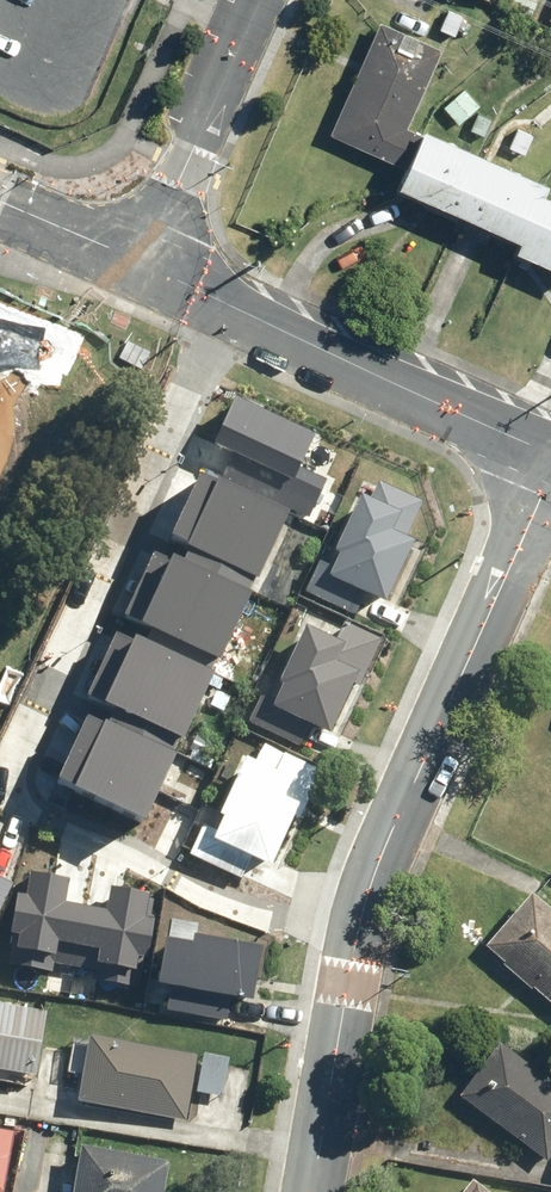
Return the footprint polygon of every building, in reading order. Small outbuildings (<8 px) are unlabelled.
[(63,7),(46,0),(8,0),(1,17),(0,16),(0,57),(65,84),(92,18),(84,14),(89,0),(66,0),(63,7)] [(524,21),(533,1),(529,0),(477,0),(524,21)] [(389,169),(407,131),(402,129),(436,58),(372,25),(319,136),(389,169)] [(477,105),(464,89),(438,111),(451,126),(477,105)] [(418,127),(389,188),(513,246),(508,255),(550,276),(550,204),(541,199),(546,188),(418,127)] [(316,433),(236,395),(214,442),(234,451),(223,476),(309,516),(327,478),(301,466),(316,433)] [(288,510),(200,469),(170,535),(190,544),(257,574),(258,575),(288,510)] [(424,500),(379,479),(371,495),(363,491),(335,548),(341,551),(334,566),(321,560),(307,590),(357,613),(367,592),(386,601),(416,539),(408,535),(424,500)] [(184,556),(157,544),(125,613),(153,627),(218,657),(221,657),(253,590),(250,589),(257,574),(190,544),(184,556)] [(360,684),(381,638),(345,621),(337,637),(306,622),(279,681),(283,682),(276,697),(262,691),(248,721),(300,746),(311,721),(331,730),(354,681),(360,684)] [(147,639),(119,626),(88,694),(115,708),(180,737),(184,738),(215,670),(212,669),(218,657),(153,627),(147,639)] [(109,721),(87,710),(56,777),(146,818),(176,753),(173,751),(180,737),(115,708),(109,721)] [(252,856),(272,865),(295,816),(301,818),(324,769),(265,742),(257,760),(247,756),(221,812),(225,814),(217,830),(203,824),(188,854),(241,879),(252,856)] [(74,965),(85,904),(66,901),(70,878),(31,871),(27,894),(18,892),(11,932),(13,933),(7,963),(53,971),(55,962),(74,965)] [(14,882),(0,876),(0,912),(14,882)] [(94,969),(93,978),(139,986),(144,956),(149,957),(159,899),(149,897),(150,891),(111,884),(107,908),(85,904),(74,965),(94,969)] [(538,891),(492,944),(550,994),(550,902),(538,891)] [(193,941),(166,936),(158,982),(172,984),(167,1009),(226,1019),(230,994),(253,998),(263,944),(195,933),(193,941)] [(0,996),(0,1066),(41,1073),(51,1004),(0,996)] [(96,1033),(95,1040),(79,1037),(71,1075),(88,1079),(84,1101),(188,1120),(200,1052),(96,1033)] [(505,1042),(467,1096),(550,1156),(550,1075),(505,1042)] [(235,1056),(208,1051),(202,1090),(217,1093),(228,1095),(235,1056)] [(0,1122),(0,1187),(10,1189),(21,1126),(0,1122)] [(173,1157),(87,1142),(79,1191),(167,1191),(173,1157)] [(481,1182),(473,1191),(493,1191),(481,1182)]
